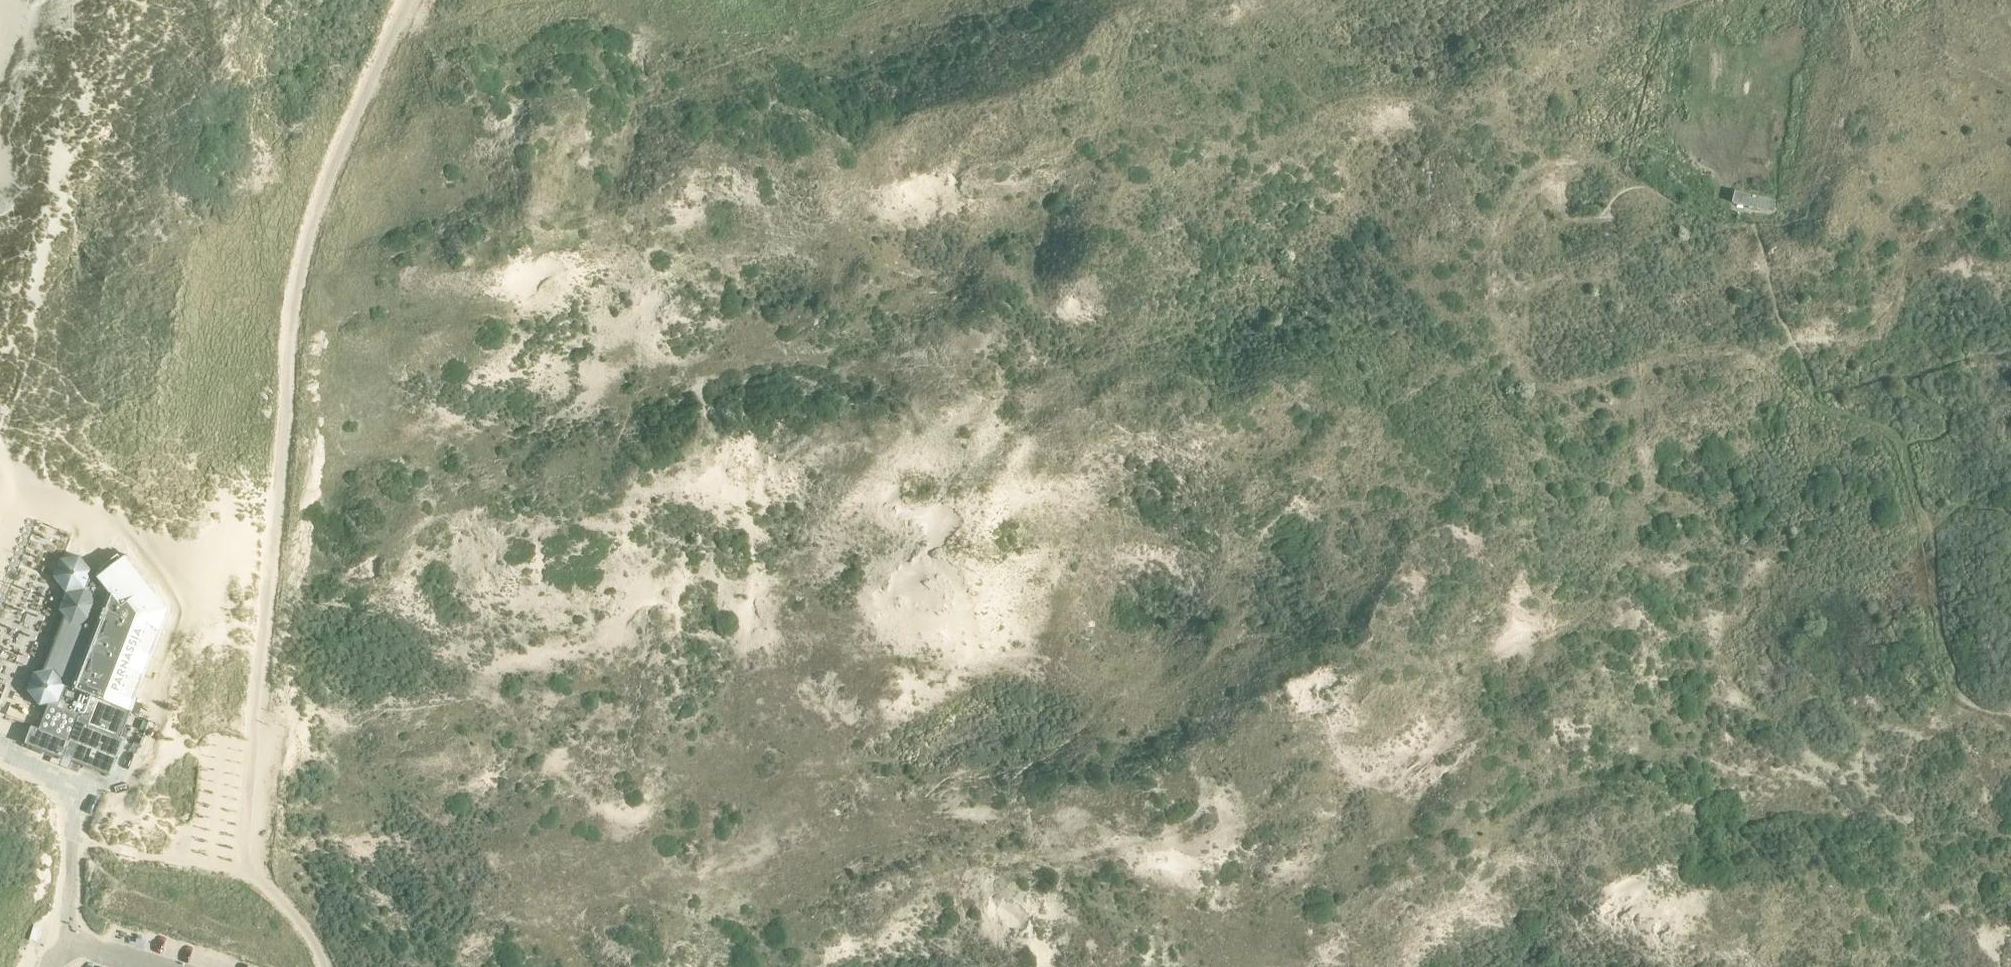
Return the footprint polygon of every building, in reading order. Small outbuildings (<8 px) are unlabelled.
[(1740,177),(1733,192),(1761,203),(1767,189),(1740,177)] [(64,760),(109,777),(124,740),(88,726),(99,699),(131,712),(171,610),(127,554),(121,559),(118,555),(99,569),(103,574),(99,577),(94,570),(80,556),(60,559),(54,577),(65,592),(59,610),(64,618),(43,671),(34,672),(27,691),(39,706),(49,704),(39,729),(33,726),(25,747),(29,748),(63,761),(64,760)] [(23,639),(29,622),(12,617),(6,634),(23,639)] [(24,644),(17,660),(33,667),(40,650),(24,644)] [(9,678),(13,659),(0,657),(0,676),(9,678)]
